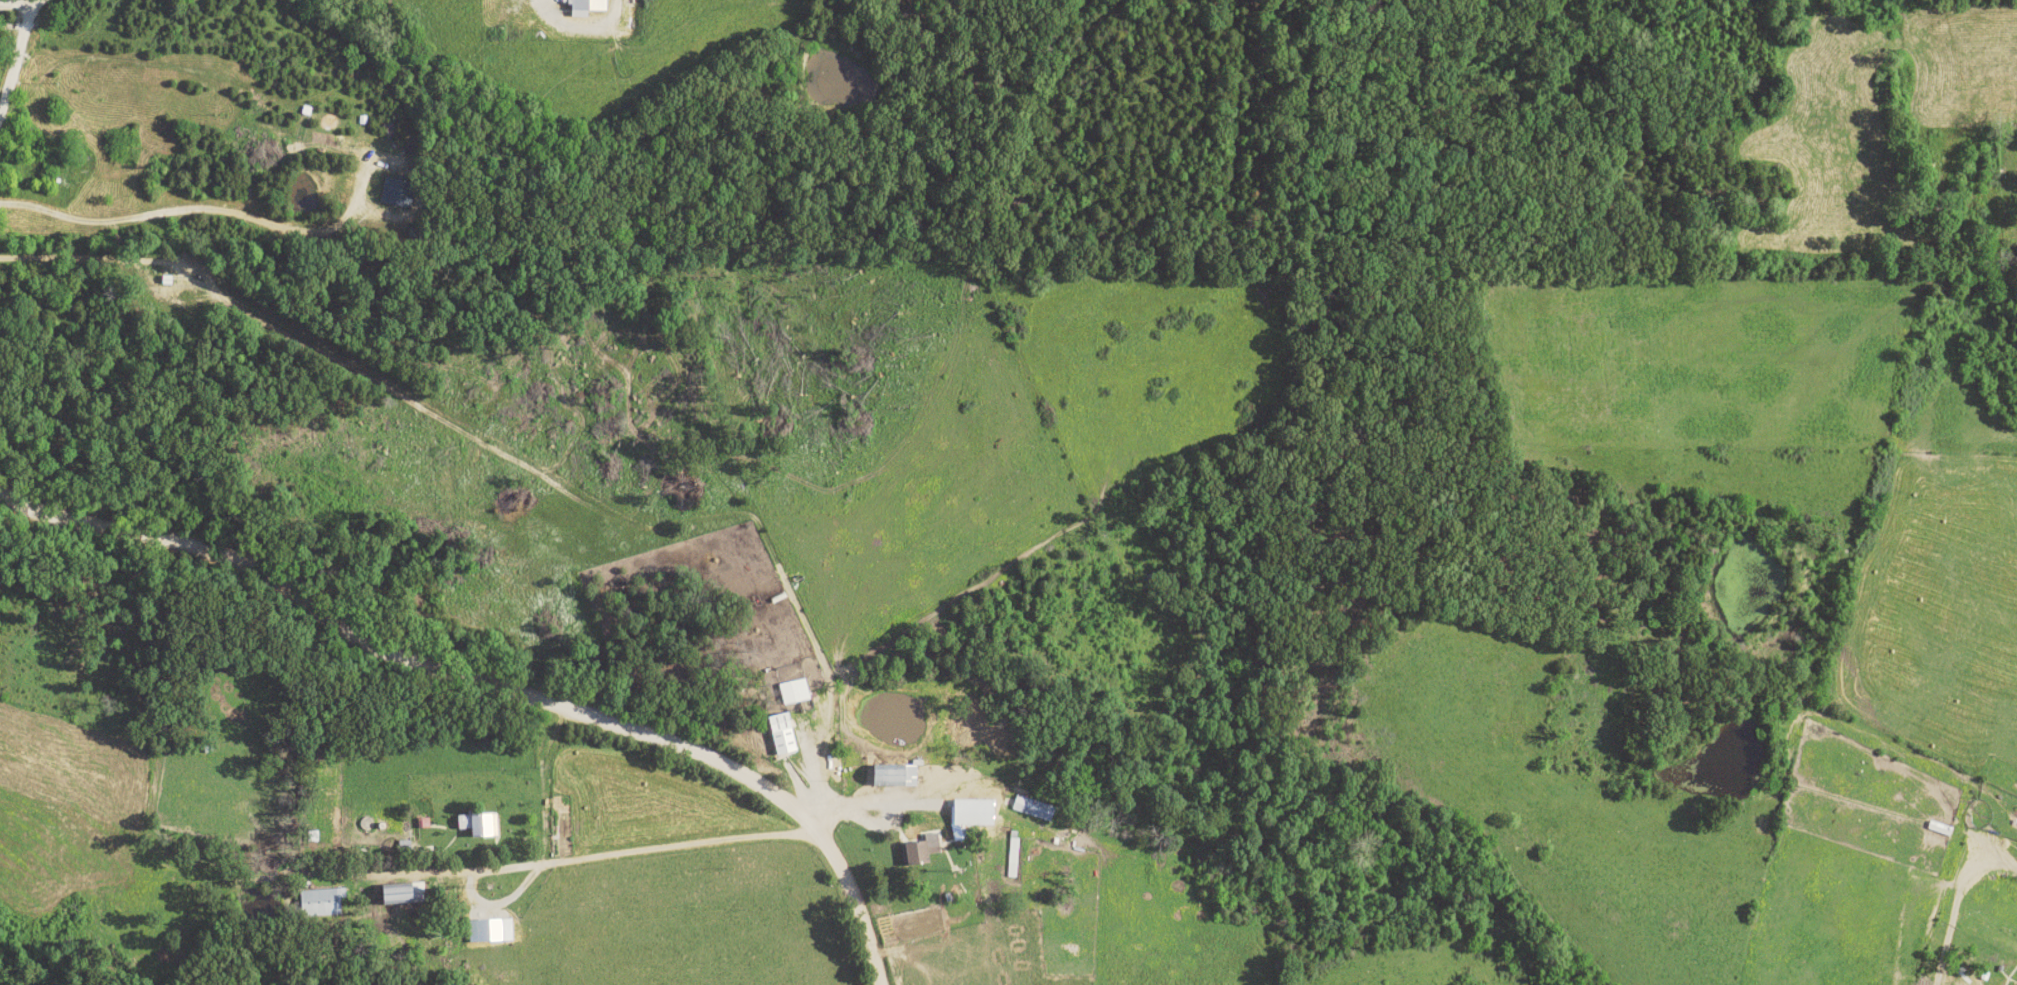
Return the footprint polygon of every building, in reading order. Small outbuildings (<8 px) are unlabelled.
[(565,5),(569,5),(569,18),(585,18),(585,12),(604,13),(604,0),(565,0),(565,5)] [(379,202),(407,210),(414,187),(386,179),(379,202)] [(809,700),(805,679),(778,684),(781,705),(809,700)] [(774,756),(796,751),(788,712),(765,717),(774,756)] [(869,787),(915,787),(915,766),(869,765),(869,787)] [(1010,810),(1049,823),(1054,808),(1015,795),(1010,810)] [(968,826),(989,826),(990,801),(951,800),(950,839),(967,840),(968,826)] [(467,838),(495,837),(494,824),(488,825),(488,814),(455,815),(455,830),(467,829),(467,838)] [(901,843),(904,866),(925,863),(924,855),(938,853),(936,833),(922,834),(923,841),(901,843)] [(1015,878),(1016,852),(1008,852),(1007,878),(1015,878)] [(416,884),(377,885),(377,905),(417,904),(416,884)] [(340,915),(339,897),(346,897),(345,889),(297,891),(299,917),(340,915)] [(510,919),(467,921),(468,943),(511,942),(510,919)]
